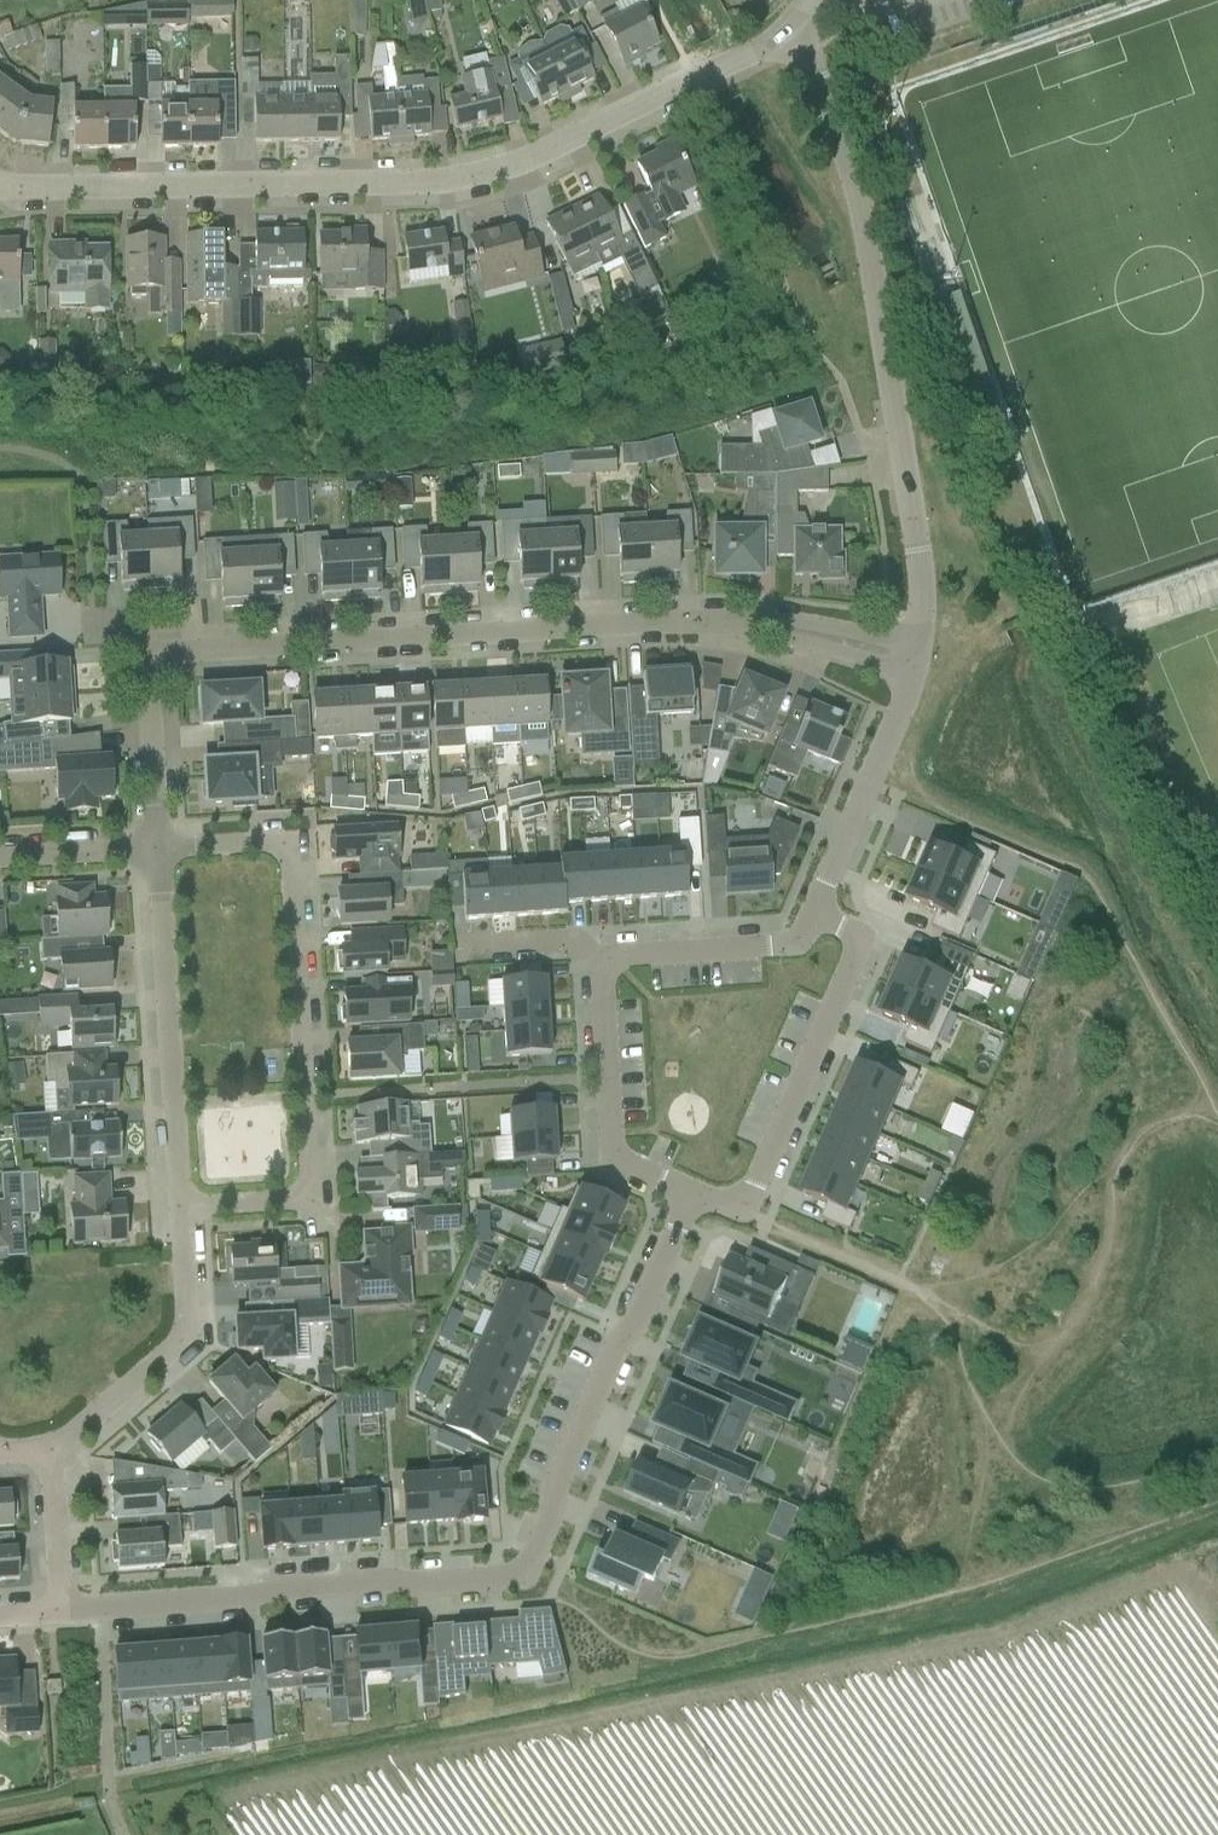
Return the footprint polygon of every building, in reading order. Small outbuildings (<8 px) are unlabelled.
[(145,5),(145,26),(184,26),(188,26),(188,18),(188,0),(163,0),(145,4),(145,5)] [(188,18),(206,18),(206,0),(188,0),(188,18)] [(346,23),(363,22),(362,0),(346,0),(346,23)] [(429,21),(424,0),(410,0),(416,29),(429,26),(429,21)] [(429,21),(443,18),(439,0),(424,0),(429,21)] [(570,0),(554,0),(564,18),(576,12),(570,0)] [(576,12),(596,2),(595,0),(570,0),(576,12)] [(604,27),(613,45),(624,67),(632,62),(630,59),(657,45),(639,9),(620,19),(616,11),(600,19),(604,27)] [(117,14),(102,14),(102,26),(117,26),(117,14)] [(4,38),(9,51),(40,40),(35,27),(4,38)] [(544,35),(541,41),(569,99),(581,94),(578,88),(594,80),(590,73),(599,69),(580,30),(571,35),(567,30),(557,28),(544,35)] [(569,99),(541,41),(540,42),(535,42),(532,42),(529,43),(526,45),(522,48),(520,49),(518,51),(516,57),(519,62),(509,67),(518,85),(527,80),(541,107),(556,99),(559,105),(569,99)] [(45,43),(46,78),(59,78),(59,43),(45,43)] [(400,146),(395,80),(389,61),(394,60),(391,46),(385,46),(383,45),(374,46),(370,71),(381,70),(383,86),(384,100),(373,101),(371,87),(355,88),(358,117),(368,116),(371,142),(388,140),(389,147),(400,146)] [(334,76),(310,76),(310,83),(310,99),(310,142),(339,142),(339,117),(351,117),(350,58),(333,58),(334,76)] [(463,98),(448,101),(455,130),(501,120),(497,103),(512,100),(506,76),(502,59),(486,63),(488,72),(459,80),(463,98)] [(283,143),(282,99),(282,84),(257,84),(257,61),(242,61),(242,126),(254,126),(255,143),(283,143)] [(130,90),(104,90),(104,109),(104,150),(135,149),(135,125),(135,109),(135,103),(146,103),(146,67),(130,67),(130,90)] [(160,67),(146,67),(146,103),(160,103),(160,107),(160,125),(161,149),(189,149),(188,107),(188,88),(175,89),(175,84),(160,84),(160,67)] [(420,78),(395,80),(400,146),(413,145),(413,138),(430,137),(428,111),(438,110),(436,82),(421,83),(420,78)] [(11,89),(0,81),(0,103),(11,89)] [(310,83),(282,84),(282,99),(283,143),(310,142),(310,99),(310,83)] [(203,85),(188,85),(188,88),(188,107),(189,149),(217,148),(217,109),(235,108),(234,84),(203,85)] [(74,104),(73,87),(60,87),(60,104),(74,104)] [(13,145),(29,103),(11,89),(0,103),(0,135),(13,145)] [(29,103),(13,145),(48,148),(53,105),(29,103)] [(104,109),(73,110),(73,126),(73,150),(104,150),(104,109)] [(637,165),(647,187),(660,213),(675,205),(668,190),(690,179),(672,142),(655,150),(658,155),(637,165)] [(622,205),(643,249),(664,239),(643,195),(622,205)] [(572,212),(594,256),(607,249),(609,253),(619,259),(637,296),(656,286),(632,236),(620,242),(599,199),(572,212)] [(601,269),(594,256),(572,212),(546,225),(574,282),(601,269)] [(255,272),(238,273),(239,340),(258,339),(258,302),(251,302),(251,288),(303,287),(302,282),(309,282),(309,268),(303,268),(303,234),(297,234),(297,229),(285,229),(285,235),(255,235),(255,272)] [(470,240),(476,263),(484,293),(542,278),(531,237),(515,241),(512,229),(470,240)] [(383,292),(383,254),(365,255),(364,231),(357,231),(357,235),(320,236),(320,276),(349,276),(349,292),(383,292)] [(239,340),(238,273),(238,269),(223,269),(222,236),(206,236),(206,233),(201,233),(201,236),(186,236),(186,261),(187,306),(223,305),(223,340),(239,340)] [(446,269),(448,279),(464,277),(459,243),(445,244),(443,233),(402,239),(407,274),(446,269)] [(180,264),(163,264),(163,241),(126,242),(127,266),(127,291),(149,290),(158,290),(159,316),(181,315),(181,303),(180,264)] [(19,303),(18,242),(0,242),(0,304),(19,303)] [(83,310),(108,310),(107,274),(107,250),(68,250),(68,245),(49,245),(50,295),(83,294),(83,310)] [(547,279),(557,321),(571,318),(561,276),(547,279)] [(655,292),(642,299),(653,321),(666,314),(655,292)] [(36,301),(36,313),(44,313),(44,301),(36,301)] [(467,302),(453,304),(455,321),(470,319),(467,302)] [(560,340),(540,345),(547,371),(566,366),(566,365),(560,340)] [(39,342),(39,380),(56,380),(55,342),(39,342)] [(474,363),(460,364),(463,381),(476,379),(474,363)] [(314,366),(314,384),(341,384),(341,366),(314,366)] [(39,380),(37,380),(38,392),(51,391),(57,391),(57,380),(56,380),(39,380)] [(719,476),(754,476),(775,476),(813,470),(806,447),(820,443),(808,406),(772,417),(776,430),(757,435),(761,447),(719,447),(719,476)] [(670,438),(659,440),(664,460),(675,457),(670,438)] [(615,475),(614,453),(592,454),(593,475),(615,475)] [(593,475),(592,454),(570,454),(570,476),(593,475)] [(519,467),(497,468),(497,481),(520,480),(519,467)] [(827,493),(827,469),(813,470),(775,476),(775,493),(776,493),(827,493)] [(379,477),(379,491),(394,490),(393,476),(379,477)] [(775,476),(754,476),(754,524),(740,524),(739,533),(716,533),(716,542),(714,542),(714,541),(712,541),(709,562),(710,562),(711,560),(716,561),(716,576),(726,576),(726,578),(724,578),(724,579),(749,584),(750,582),(748,582),(749,576),(759,576),(759,537),(774,537),(775,537),(775,516),(775,493),(775,476)] [(187,498),(186,479),(159,480),(160,502),(176,502),(176,499),(187,498)] [(395,481),(396,495),(410,494),(409,480),(395,481)] [(97,482),(98,493),(111,493),(111,482),(97,482)] [(281,485),(281,497),(294,497),(294,485),(281,485)] [(663,529),(646,530),(649,583),(675,582),(674,574),(677,574),(676,546),(691,545),(689,513),(665,514),(663,529)] [(624,517),(600,518),(602,550),(618,549),(619,578),(623,578),(623,585),(649,583),(646,530),(645,516),(624,517)] [(838,554),(838,532),(809,532),(803,516),(775,516),(775,537),(774,537),(774,557),(775,557),(775,558),(794,558),(794,576),(817,576),(817,580),(843,580),(843,554),(838,554)] [(566,520),(545,521),(546,536),(549,589),(575,588),(575,580),(578,580),(576,552),(592,551),(590,519),(566,520)] [(147,522),(147,537),(150,590),(176,589),(176,582),(179,581),(177,553),(193,552),(191,520),(147,522)] [(549,589),(546,536),(545,521),(500,524),(502,556),(518,555),(520,584),(523,584),(523,591),(549,589)] [(150,590),(147,537),(130,538),(126,524),(101,525),(103,557),(119,556),(121,585),(124,585),(125,592),(150,590)] [(464,541),(447,542),(450,595),(476,594),(475,587),(478,586),(477,558),(493,557),(491,525),(467,526),(464,541)] [(450,595),(447,542),(429,543),(425,530),(425,529),(401,530),(403,562),(419,561),(420,590),(424,590),(424,597),(450,595)] [(367,532),(347,534),(347,548),(351,601),(376,600),(376,593),(379,592),(377,564),(393,563),(391,531),(367,532)] [(326,535),(302,536),(303,568),(320,567),(321,596),(324,596),(325,603),(351,601),(347,548),(330,549),(326,536),(326,535)] [(268,538),(247,539),(248,554),(251,607),(277,606),(276,599),(280,598),(278,570),(294,569),(292,537),(268,538)] [(226,541),(202,542),(204,574),(220,573),(222,602),(225,602),(225,609),(251,607),(248,554),(247,539),(226,541)] [(59,597),(57,556),(0,560),(0,600),(7,600),(9,639),(42,637),(39,598),(59,597)] [(38,742),(43,742),(41,725),(70,723),(70,717),(74,717),(73,694),(74,694),(74,693),(73,693),(72,670),(67,670),(66,665),(37,667),(36,652),(0,655),(0,676),(11,675),(14,721),(4,722),(5,746),(38,742)] [(643,691),(628,692),(628,687),(626,687),(631,770),(633,770),(633,765),(656,764),(655,746),(647,746),(646,725),(654,725),(653,717),(696,714),(697,719),(698,719),(696,692),(691,692),(690,674),(642,677),(643,691)] [(581,727),(582,734),(581,734),(581,736),(592,735),(593,753),(624,751),(622,720),(606,721),(604,679),(584,680),(583,677),(568,678),(568,681),(562,681),(562,693),(560,693),(561,699),(550,700),(551,723),(564,722),(565,729),(566,729),(566,728),(581,727)] [(706,753),(701,786),(713,788),(726,756),(738,727),(766,738),(783,694),(743,678),(728,715),(713,713),(706,753)] [(523,685),(515,686),(519,745),(547,744),(544,683),(523,684),(523,685)] [(296,742),(295,719),(260,721),(259,705),(258,686),(200,690),(202,726),(246,724),(247,744),(247,745),(277,743),(296,742)] [(519,745),(515,686),(488,687),(490,730),(491,747),(519,745)] [(488,687),(460,689),(463,732),(464,732),(490,730),(488,687)] [(463,732),(460,689),(452,690),(452,688),(432,689),(435,751),(465,749),(464,732),(463,732)] [(404,693),(396,693),(400,755),(428,753),(427,734),(424,690),(404,691),(404,693)] [(396,693),(368,695),(371,738),(372,756),(400,755),(396,693)] [(336,752),(344,751),(341,696),(333,697),(333,695),(312,697),(315,741),(332,740),(336,752)] [(355,739),(371,738),(368,695),(341,696),(344,751),(356,750),(355,739)] [(839,738),(846,720),(809,705),(799,729),(785,724),(767,768),(788,777),(799,750),(840,767),(851,740),(850,739),(848,742),(839,738)] [(75,737),(43,742),(38,742),(40,770),(55,768),(57,802),(64,802),(65,814),(97,812),(96,800),(113,799),(113,793),(116,793),(115,775),(112,775),(111,758),(91,759),(90,736),(75,737)] [(296,742),(285,743),(286,759),(310,758),(309,741),(296,742)] [(279,769),(277,743),(247,745),(247,744),(223,746),(218,747),(219,764),(204,764),(206,786),(202,786),(203,799),(207,799),(207,805),(232,804),(232,808),(253,807),(253,802),(255,802),(253,770),(279,769)] [(612,761),(614,789),(632,787),(630,759),(612,761)] [(541,797),(539,785),(522,788),(522,789),(525,801),(541,797)] [(525,801),(522,789),(522,788),(506,792),(508,805),(525,801)] [(486,803),(483,791),(467,794),(467,795),(470,807),(486,803)] [(470,807),(467,795),(467,794),(451,798),(454,811),(470,807)] [(385,795),(385,808),(401,809),(402,797),(403,797),(385,795)] [(668,808),(667,795),(655,796),(656,809),(668,808)] [(656,809),(655,796),(631,798),(632,810),(656,809)] [(417,811),(419,798),(403,797),(402,797),(401,809),(417,811)] [(346,812),(347,799),(330,798),(329,810),(346,812)] [(632,810),(631,798),(618,798),(618,811),(632,810)] [(346,812),(363,813),(364,804),(364,801),(347,799),(346,812)] [(582,813),(582,800),(568,801),(569,813),(582,813)] [(594,812),(593,800),(582,800),(582,813),(594,812)] [(545,817),(542,805),(530,808),(533,820),(545,817)] [(533,820),(530,808),(518,811),(521,823),(533,820)] [(495,821),(492,809),(480,812),(483,824),(495,821)] [(779,876),(798,830),(774,820),(766,838),(724,841),(722,818),(704,819),(706,854),(723,853),(726,894),(769,891),(768,877),(779,876)] [(679,852),(659,854),(662,899),(687,897),(685,870),(700,869),(696,821),(677,822),(679,852)] [(335,856),(335,862),(359,860),(360,875),(366,875),(366,876),(397,874),(397,859),(398,859),(396,828),(333,832),(334,836),(328,841),(329,851),(335,856)] [(932,846),(920,873),(978,898),(997,856),(968,844),(962,859),(932,846)] [(662,899),(659,854),(634,855),(637,900),(662,899)] [(637,900),(634,855),(610,857),(613,902),(637,900)] [(409,859),(410,874),(446,872),(445,857),(409,859)] [(613,902),(610,857),(585,858),(588,903),(613,902)] [(588,903),(585,858),(559,860),(559,870),(561,870),(563,905),(564,905),(588,903)] [(510,859),(485,860),(485,862),(489,919),(514,918),(511,873),(510,859)] [(485,862),(446,864),(446,872),(447,877),(448,899),(462,898),(463,910),(464,921),(489,919),(485,862)] [(563,905),(561,870),(559,870),(535,871),(538,916),(564,915),(564,905),(563,905)] [(538,916),(535,871),(511,873),(514,918),(538,916)] [(920,873),(908,899),(938,912),(931,928),(960,940),(978,898),(920,873)] [(1062,874),(1050,899),(1068,907),(1079,881),(1062,874)] [(335,909),(335,912),(339,920),(339,927),(388,924),(387,906),(401,905),(400,875),(365,877),(366,892),(337,894),(338,900),(335,909)] [(107,932),(110,928),(110,919),(106,916),(105,898),(87,899),(87,888),(57,890),(58,900),(55,901),(61,939),(107,936),(107,932)] [(337,956),(338,973),(342,973),(342,979),(386,976),(385,963),(404,962),(402,931),(373,932),(374,947),(341,949),(341,955),(337,956)] [(77,955),(76,939),(40,941),(42,960),(59,960),(61,992),(110,989),(108,953),(77,955)] [(904,961),(892,987),(950,1013),(969,971),(968,970),(973,957),(946,945),(940,958),(933,974),(904,961)] [(1027,952),(1016,976),(1034,984),(1044,960),(1027,952)] [(432,988),(452,988),(453,974),(432,973),(432,988)] [(547,1005),(545,979),(501,982),(502,1008),(547,1005)] [(364,992),(343,993),(344,1007),(340,1007),(341,1024),(345,1023),(345,1027),(407,1024),(405,998),(411,997),(410,980),(364,983),(364,992)] [(892,987),(880,1014),(910,1027),(903,1042),(932,1055),(950,1013),(892,987)] [(466,996),(454,996),(455,1011),(467,1010),(466,996)] [(37,1001),(39,1029),(68,1027),(70,1051),(114,1048),(112,1013),(77,1015),(76,998),(37,1001)] [(548,1030),(547,1005),(502,1008),(504,1033),(548,1030)] [(467,1010),(455,1011),(455,1023),(466,1022),(468,1022),(467,1010)] [(346,1045),(348,1082),(401,1079),(400,1052),(423,1051),(421,1026),(383,1028),(383,1043),(346,1045)] [(550,1056),(548,1030),(504,1033),(505,1058),(550,1056)] [(117,1103),(120,1100),(119,1091),(116,1089),(115,1070),(105,1070),(104,1054),(44,1057),(46,1085),(53,1084),(53,1091),(66,1090),(68,1109),(117,1106),(117,1103)] [(476,1056),(466,1057),(467,1074),(477,1073),(476,1056)] [(2,1064),(6,1086),(27,1082),(23,1060),(2,1064)] [(913,1091),(920,1073),(891,1061),(884,1076),(858,1065),(847,1091),(891,1110),(901,1086),(913,1091)] [(891,1110),(847,1091),(836,1116),(880,1135),(891,1110)] [(549,1095),(533,1096),(534,1107),(550,1106),(549,1095)] [(962,1139),(972,1111),(951,1103),(941,1131),(962,1139)] [(392,1159),(408,1158),(430,1156),(429,1127),(419,1128),(419,1124),(407,1125),(406,1105),(384,1106),(384,1108),(356,1109),(356,1124),(351,1125),(352,1136),(354,1136),(354,1145),(391,1143),(392,1159)] [(555,1136),(553,1110),(509,1113),(510,1138),(555,1136)] [(52,1115),(11,1117),(14,1137),(53,1134),(53,1140),(69,1139),(70,1161),(120,1158),(118,1124),(85,1126),(84,1113),(52,1115)] [(880,1135),(836,1116),(824,1142),(868,1161),(880,1135)] [(9,1123),(1,1124),(2,1136),(10,1135),(9,1123)] [(556,1161),(555,1136),(510,1138),(489,1140),(491,1165),(556,1161)] [(953,1139),(947,1153),(956,1157),(958,1158),(964,1143),(962,1142),(953,1139)] [(451,1140),(437,1141),(438,1154),(452,1154),(451,1140)] [(824,1142),(813,1168),(857,1187),(868,1161),(824,1142)] [(383,1174),(354,1175),(356,1197),(374,1196),(375,1211),(372,1212),(372,1213),(390,1212),(389,1200),(414,1198),(413,1180),(419,1179),(440,1178),(440,1172),(454,1172),(454,1170),(464,1169),(464,1154),(430,1156),(408,1158),(392,1159),(382,1159),(383,1171),(383,1174)] [(802,1193),(827,1205),(821,1220),(850,1232),(857,1215),(847,1211),(857,1187),(813,1168),(802,1193)] [(931,1172),(925,1186),(936,1191),(942,1176),(931,1172)] [(7,1249),(24,1247),(20,1174),(1,1175),(2,1204),(0,1204),(0,1249),(7,1249)] [(70,1208),(72,1226),(72,1244),(125,1241),(123,1205),(108,1206),(107,1197),(108,1197),(107,1177),(74,1179),(76,1207),(70,1208)] [(506,1192),(522,1191),(521,1179),(506,1180),(506,1192)] [(506,1180),(490,1181),(491,1193),(506,1192),(506,1180)] [(929,1205),(936,1191),(922,1185),(916,1199),(929,1205)] [(565,1211),(612,1232),(622,1209),(576,1189),(565,1211)] [(612,1232),(565,1211),(560,1208),(549,1234),(601,1257),(604,1257),(614,1233),(612,1232)] [(414,1212),(416,1233),(458,1231),(456,1209),(414,1212)] [(476,1229),(488,1229),(487,1213),(475,1214),(476,1229)] [(359,1269),(339,1270),(342,1308),(342,1311),(350,1310),(410,1307),(406,1257),(411,1257),(409,1229),(383,1230),(383,1234),(364,1236),(365,1261),(368,1264),(362,1272),(359,1269)] [(488,1229),(476,1229),(477,1245),(489,1245),(488,1229)] [(592,1279),(601,1257),(549,1234),(539,1256),(592,1279)] [(271,1284),(272,1304),(318,1302),(317,1279),(294,1281),(293,1271),(274,1272),(273,1244),(250,1245),(251,1249),(230,1251),(232,1286),(271,1284)] [(778,1302),(793,1269),(793,1268),(749,1248),(749,1250),(750,1250),(745,1262),(730,1256),(727,1263),(730,1264),(726,1273),(723,1272),(720,1279),(742,1288),(731,1313),(788,1338),(799,1311),(778,1302)] [(539,1256),(529,1279),(582,1302),(592,1279),(539,1256)] [(470,1268),(463,1284),(474,1288),(481,1273),(470,1268)] [(506,1284),(493,1314),(536,1333),(539,1335),(546,1318),(543,1317),(549,1303),(506,1284)] [(318,1302),(272,1304),(268,1304),(269,1319),(234,1321),(235,1337),(231,1337),(231,1349),(236,1349),(236,1353),(262,1351),(262,1363),(283,1362),(282,1342),(293,1342),(292,1328),(330,1325),(328,1301),(318,1302)] [(450,1310),(444,1325),(455,1330),(461,1315),(450,1310)] [(481,1341),(525,1361),(536,1333),(493,1314),(481,1341)] [(350,1322),(331,1324),(333,1371),(353,1370),(350,1322)] [(688,1352),(685,1359),(720,1374),(712,1391),(761,1412),(769,1393),(751,1385),(756,1374),(745,1369),(755,1346),(701,1322),(700,1325),(696,1323),(689,1339),(693,1340),(692,1344),(689,1352),(688,1352)] [(455,1330),(444,1325),(437,1339),(448,1344),(455,1330)] [(525,1361),(481,1341),(469,1368),(513,1388),(525,1361)] [(839,1364),(866,1368),(869,1348),(842,1344),(839,1364)] [(429,1358),(420,1379),(431,1384),(440,1363),(429,1358)] [(233,1361),(208,1383),(241,1422),(253,1412),(261,1405),(255,1398),(268,1387),(254,1370),(246,1376),(233,1361)] [(513,1388),(469,1368),(457,1396),(501,1415),(513,1388)] [(420,1379),(413,1395),(424,1400),(431,1384),(420,1379)] [(730,1414),(672,1389),(671,1392),(667,1390),(659,1407),(663,1408),(656,1425),(687,1439),(680,1456),(689,1460),(722,1474),(748,1486),(756,1467),(731,1456),(735,1446),(719,1439),(730,1414)] [(381,1395),(360,1397),(361,1418),(383,1417),(382,1412),(381,1395)] [(381,1395),(382,1412),(394,1411),(393,1395),(381,1395)] [(444,1426),(488,1445),(494,1431),(496,1432),(503,1416),(501,1415),(457,1396),(444,1426)] [(336,1405),(321,1418),(322,1432),(338,1431),(336,1405)] [(180,1407),(147,1435),(151,1440),(148,1443),(158,1455),(161,1452),(171,1463),(199,1440),(204,1446),(208,1442),(219,1456),(223,1452),(235,1442),(231,1437),(216,1420),(205,1430),(198,1422),(195,1424),(180,1407)] [(248,1423),(231,1437),(235,1442),(247,1456),(254,1463),(269,1449),(248,1423)] [(787,1427),(782,1440),(791,1444),(796,1431),(787,1427)] [(449,1450),(454,1439),(440,1432),(435,1443),(449,1450)] [(454,1439),(449,1450),(464,1457),(469,1446),(454,1439)] [(667,1474),(640,1462),(626,1493),(679,1516),(687,1496),(711,1497),(721,1474),(689,1460),(683,1474),(684,1474),(682,1480),(668,1474),(669,1473),(668,1472),(667,1474)] [(113,1521),(144,1519),(163,1517),(161,1500),(165,1496),(165,1493),(201,1490),(200,1477),(130,1465),(131,1485),(111,1487),(113,1521)] [(456,1524),(485,1521),(480,1469),(452,1471),(452,1476),(456,1520),(456,1524)] [(427,1479),(431,1523),(456,1520),(452,1476),(427,1479)] [(431,1523),(427,1479),(402,1481),(405,1525),(431,1523)] [(388,1492),(343,1495),(347,1545),(377,1542),(376,1528),(391,1527),(388,1492)] [(11,1502),(11,1493),(0,1494),(0,1528),(13,1527),(12,1519),(17,1519),(16,1502),(11,1502)] [(343,1495),(317,1497),(321,1547),(347,1545),(343,1495)] [(288,1507),(289,1506),(292,1549),(321,1547),(317,1497),(287,1500),(288,1507)] [(259,1515),(259,1509),(258,1501),(240,1502),(241,1517),(259,1515)] [(259,1509),(262,1551),(292,1549),(289,1506),(288,1507),(259,1509)] [(212,1513),(214,1549),(236,1548),(234,1512),(212,1513)] [(179,1516),(163,1517),(144,1519),(146,1534),(115,1537),(115,1544),(110,1545),(112,1564),(117,1563),(117,1572),(163,1568),(162,1550),(181,1548),(179,1516)] [(670,1563),(678,1544),(637,1526),(629,1543),(617,1538),(607,1561),(599,1557),(591,1576),(637,1596),(644,1579),(653,1583),(663,1560),(670,1563)] [(18,1580),(18,1571),(19,1571),(20,1565),(19,1560),(17,1560),(17,1550),(0,1551),(0,1581),(18,1580)] [(747,1592),(746,1596),(761,1602),(764,1596),(771,1580),(755,1573),(748,1589),(747,1592)] [(505,1648),(489,1649),(490,1668),(530,1665),(529,1655),(544,1654),(545,1676),(543,1676),(543,1679),(560,1676),(567,1675),(551,1610),(519,1613),(519,1620),(502,1622),(505,1648)] [(454,1640),(435,1642),(437,1663),(439,1696),(439,1701),(466,1695),(465,1679),(467,1679),(468,1670),(490,1668),(489,1649),(487,1623),(453,1626),(454,1640)] [(419,1628),(387,1631),(390,1673),(422,1671),(424,1697),(439,1696),(437,1663),(421,1664),(419,1628)] [(358,1670),(343,1671),(345,1703),(361,1702),(358,1676),(390,1673),(387,1631),(355,1633),(358,1670)] [(325,1635),(293,1638),(297,1690),(329,1688),(330,1704),(345,1703),(343,1671),(328,1672),(325,1635)] [(293,1638),(261,1640),(265,1693),(297,1690),(293,1638)] [(250,1694),(246,1642),(219,1644),(223,1696),(250,1694)] [(223,1696),(219,1644),(193,1646),(197,1698),(223,1696)] [(197,1698),(193,1646),(167,1648),(171,1700),(197,1698)] [(171,1700),(167,1648),(141,1650),(145,1702),(171,1700)] [(145,1702),(141,1650),(114,1652),(118,1704),(145,1702)] [(16,1707),(18,1735),(38,1733),(36,1696),(17,1698),(14,1660),(0,1660),(0,1708),(16,1707)] [(560,1676),(543,1679),(544,1685),(561,1681),(560,1676)] [(46,1683),(47,1696),(60,1695),(59,1682),(46,1683)] [(267,1699),(251,1700),(252,1716),(269,1715),(267,1699)] [(242,1727),(226,1728),(226,1731),(227,1746),(227,1750),(243,1747),(242,1727)] [(209,1736),(200,1737),(201,1752),(210,1751),(209,1736)] [(186,1743),(174,1744),(175,1747),(175,1756),(187,1756),(186,1743)] [(175,1747),(159,1748),(160,1763),(176,1760),(175,1756),(175,1747)] [(149,1754),(128,1756),(129,1767),(150,1765),(149,1754)]
